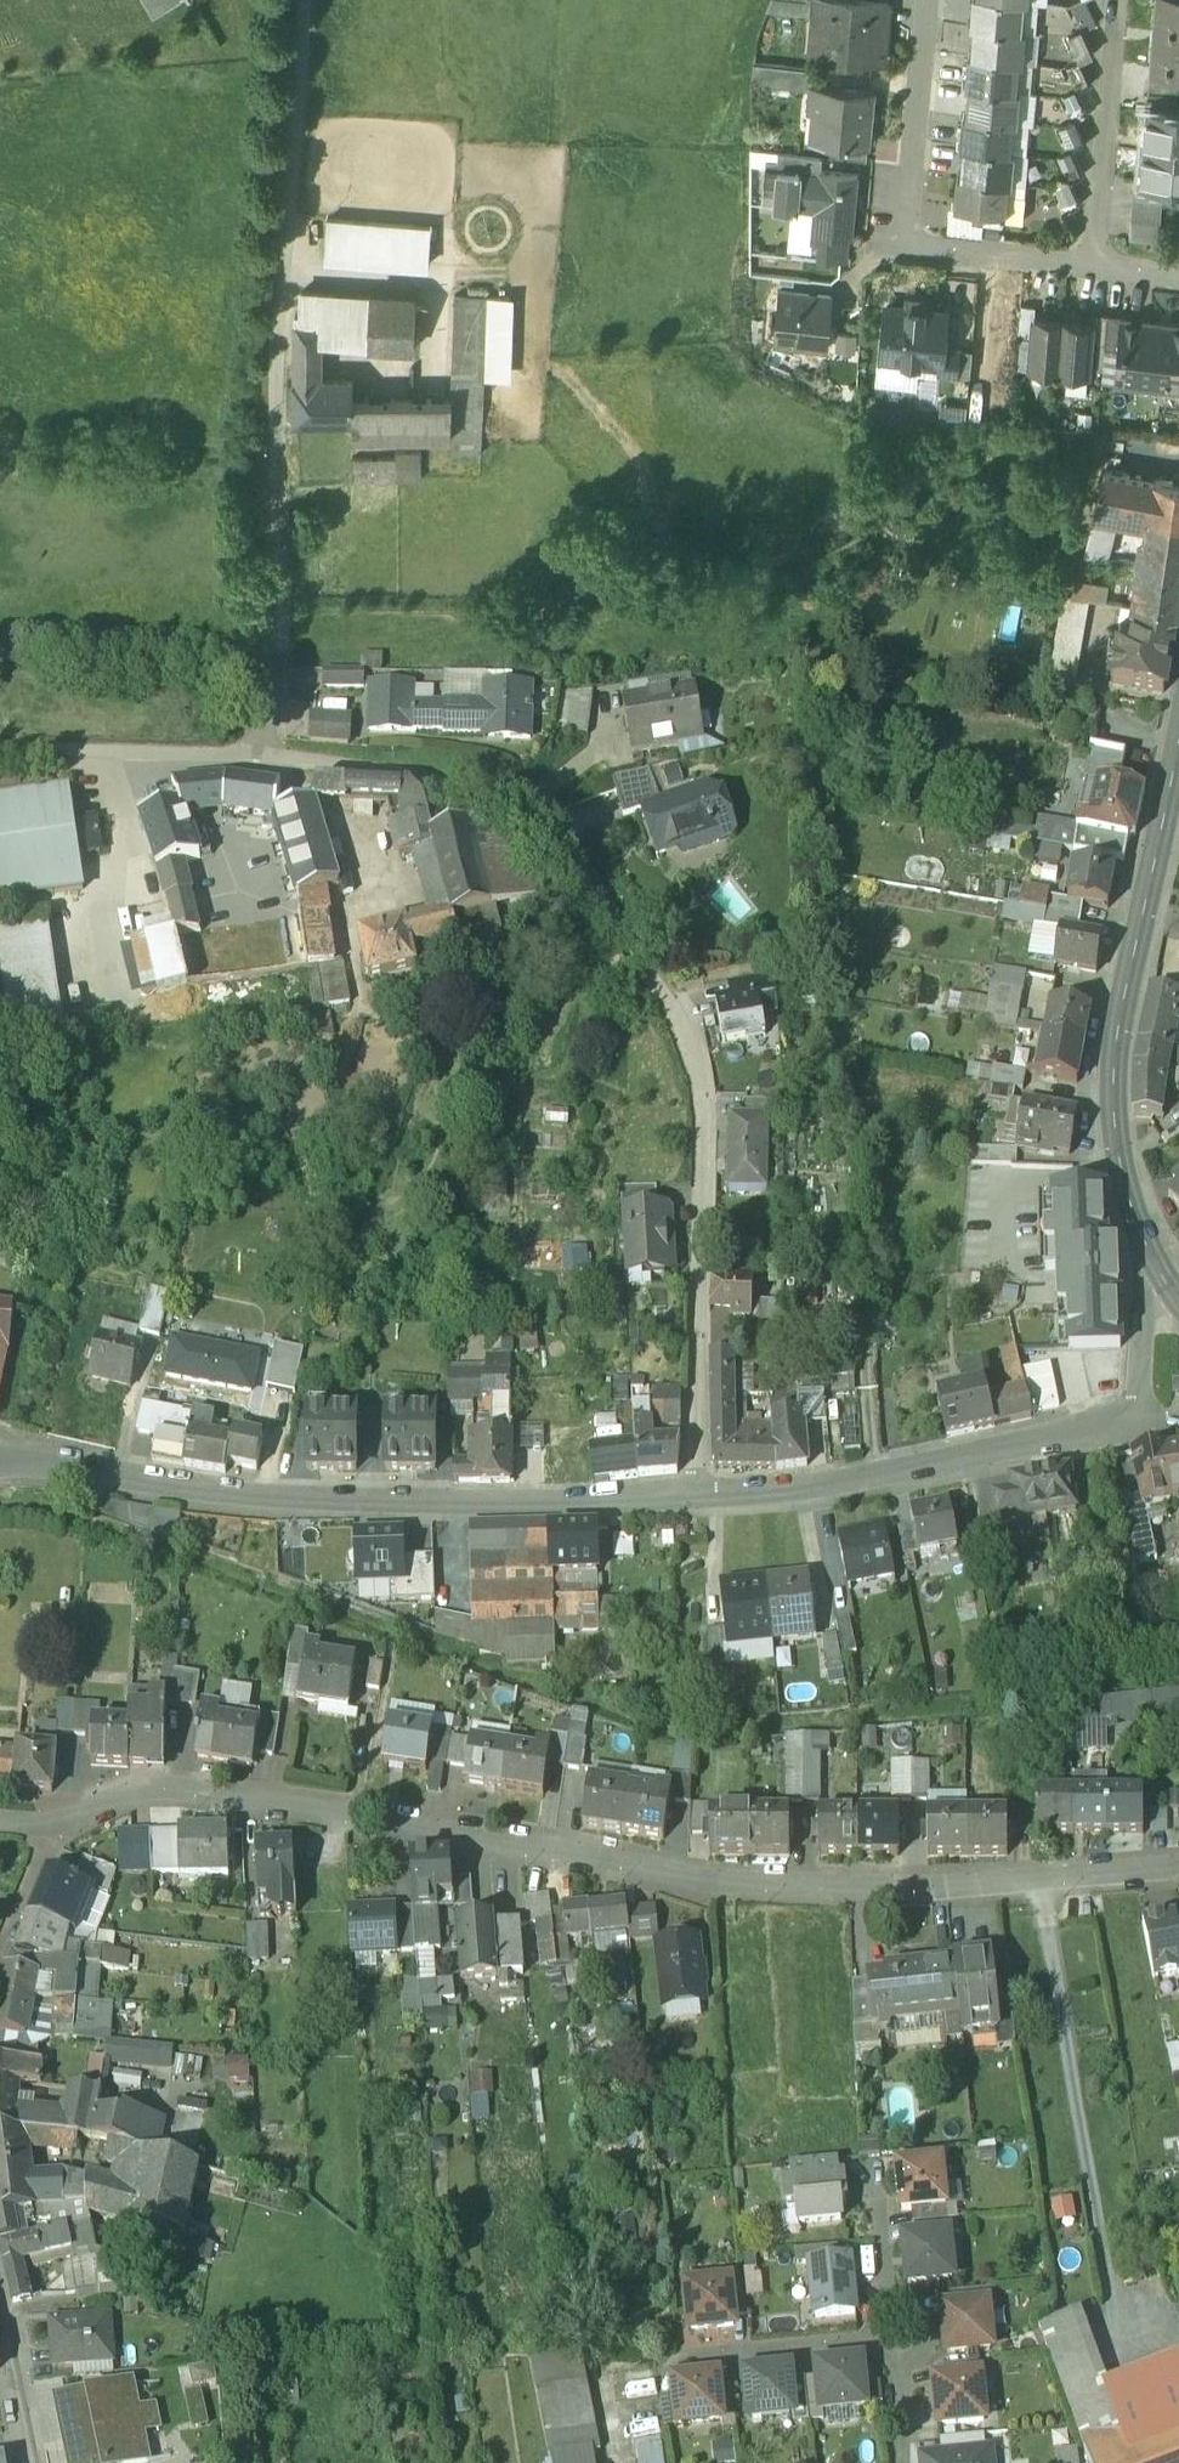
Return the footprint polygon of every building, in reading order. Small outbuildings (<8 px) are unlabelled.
[(971,29),(975,29),(1022,33),(1024,2),(998,0),(973,0),(971,29)] [(1070,6),(1082,30),(1083,32),(1097,26),(1085,1),(1085,0),(1083,0),(1070,6)] [(1151,67),(1178,70),(1178,0),(1157,0),(1151,67)] [(889,10),(817,4),(812,60),(884,67),(889,10)] [(1022,33),(975,29),(972,60),(1019,64),(1023,64),(1025,33),(1022,33)] [(1082,30),(1068,37),(1079,61),(1080,63),(1094,56),(1083,32),(1082,30)] [(972,60),(968,60),(966,90),(969,91),(1016,95),(1019,64),(972,60)] [(1079,61),(1065,68),(1076,92),(1077,94),(1091,87),(1080,63),(1079,61)] [(1151,67),(1148,108),(1176,110),(1178,76),(1178,70),(1151,67)] [(874,96),(811,91),(808,120),(813,120),(811,147),(822,148),(822,150),(868,154),(874,96)] [(1016,95),(969,91),(967,122),(1014,126),(1017,126),(1020,95),(1016,95)] [(1076,92),(1062,99),(1074,123),(1075,125),(1089,118),(1077,94),(1076,92)] [(1148,108),(1141,183),(1163,185),(1178,186),(1178,111),(1176,110),(1148,108)] [(967,122),(963,121),(960,152),(964,153),(1011,156),(1014,126),(967,122)] [(1075,125),(1074,123),(1060,129),(1071,154),(1072,156),(1086,149),(1075,125)] [(811,147),(806,146),(804,163),(823,164),(867,168),(868,154),(822,150),(822,148),(811,147)] [(1011,156),(964,153),(962,183),(1008,187),(1012,188),(1015,157),(1011,156)] [(1071,154),(1057,160),(1068,185),(1069,187),(1083,180),(1072,156),(1071,154)] [(800,162),(799,162),(779,160),(778,169),(766,168),(766,175),(765,175),(763,198),(776,199),(774,214),(776,214),(777,213),(798,215),(798,210),(817,212),(814,239),(813,239),(813,248),(819,249),(843,251),(843,245),(852,246),(852,242),(851,242),(853,223),(852,223),(854,199),(857,200),(858,182),(822,178),(823,164),(804,163),(800,162)] [(962,183),(958,183),(955,215),(973,216),(973,220),(984,221),(984,217),(1005,219),(1008,187),(962,183)] [(1141,183),(1135,183),(1131,224),(1160,227),(1163,185),(1141,183)] [(1068,185),(1054,191),(1067,218),(1081,211),(1069,187),(1068,185)] [(432,227),(328,220),(325,260),(429,266),(432,227)] [(1160,227),(1131,224),(1130,241),(1158,244),(1160,227)] [(813,248),(811,248),(809,265),(818,266),(819,249),(813,248)] [(843,251),(819,249),(818,266),(846,269),(848,251),(843,251)] [(371,296),(304,293),(302,314),(297,314),(297,344),(302,345),(302,364),(304,364),(304,365),(322,365),(322,343),(355,344),(369,345),(371,296)] [(455,295),(453,357),(485,358),(484,378),(511,379),(515,298),(455,295)] [(417,298),(371,296),(369,345),(416,347),(417,298)] [(832,304),(779,300),(776,344),(797,346),(796,352),(828,354),(832,304)] [(1035,315),(1022,313),(1019,342),(1033,344),(1034,325),(1035,315)] [(946,319),(887,314),(883,364),(942,369),(946,319)] [(1065,317),(1054,316),(1054,325),(1053,326),(1064,327),(1065,317)] [(1075,318),(1065,317),(1064,327),(1074,328),(1074,326),(1075,318)] [(1109,321),(1094,319),(1093,328),(1091,348),(1106,349),(1109,321)] [(1106,349),(1106,352),(1121,352),(1123,321),(1109,321),(1106,349)] [(1140,323),(1123,321),(1121,352),(1137,353),(1140,323)] [(1140,323),(1137,353),(1121,352),(1117,387),(1178,392),(1178,326),(1140,323)] [(1034,325),(1033,344),(1030,376),(1052,378),(1059,379),(1064,327),(1053,326),(1034,325)] [(1093,328),(1074,326),(1074,328),(1064,327),(1059,379),(1067,379),(1088,381),(1091,348),(1093,328)] [(963,356),(961,380),(972,380),(974,356),(963,356)] [(485,358),(453,357),(453,395),(451,429),(450,447),(482,448),(484,378),(485,358)] [(322,380),(322,365),(304,365),(304,364),(302,364),(297,365),(296,418),(355,417),(355,397),(355,380),(322,380)] [(1059,379),(1052,378),(1051,388),(1058,388),(1059,379)] [(1067,379),(1059,379),(1058,388),(1066,389),(1067,379)] [(451,429),(453,395),(355,397),(355,417),(354,434),(451,429)] [(397,444),(398,452),(399,473),(424,473),(425,443),(397,444)] [(398,452),(353,453),(353,474),(399,473),(398,452)] [(1105,476),(1096,513),(1120,516),(1141,520),(1141,521),(1149,522),(1155,484),(1105,476)] [(1155,484),(1149,522),(1143,566),(1178,572),(1178,487),(1155,484)] [(1096,513),(1084,558),(1100,563),(1107,564),(1120,516),(1096,513)] [(1072,602),(1090,605),(1121,610),(1124,594),(1093,590),(1100,563),(1084,558),(1072,602)] [(1143,566),(1136,612),(1176,618),(1178,618),(1178,611),(1178,572),(1143,566)] [(1072,602),(1063,600),(1049,679),(1075,684),(1090,605),(1072,602)] [(1176,618),(1136,612),(1133,626),(1121,624),(1111,679),(1164,688),(1176,618)] [(362,676),(327,675),(326,691),(362,692),(362,676)] [(693,691),(626,701),(634,754),(702,744),(693,691)] [(445,712),(414,711),(414,693),(373,692),(371,738),(413,739),(414,737),(445,737),(445,712)] [(594,693),(562,697),(557,734),(588,739),(594,693)] [(533,694),(487,694),(487,709),(445,708),(445,712),(445,737),(444,741),(482,742),(482,748),(532,749),(533,694)] [(350,725),(313,722),(312,748),(349,752),(350,725)] [(1126,752),(1091,745),(1085,770),(1084,779),(1087,779),(1098,781),(1099,779),(1119,784),(1126,752)] [(649,769),(612,777),(625,815),(641,809),(643,815),(663,808),(649,769)] [(1119,784),(1099,779),(1098,781),(1087,779),(1078,824),(1077,826),(1128,837),(1135,832),(1139,809),(1140,809),(1144,789),(1119,784)] [(424,806),(410,791),(319,786),(312,812),(315,811),(389,815),(401,869),(414,865),(435,860),(431,845),(433,844),(424,806)] [(166,818),(142,826),(160,881),(184,874),(200,869),(187,824),(225,821),(228,788),(174,793),(175,798),(181,814),(166,818)] [(282,796),(228,788),(225,821),(277,829),(275,823),(278,822),(282,796)] [(663,808),(643,815),(657,857),(710,839),(713,845),(717,847),(732,842),(736,838),(729,817),(717,814),(709,792),(663,808)] [(0,806),(0,912),(84,900),(79,863),(74,832),(69,796),(0,806)] [(175,798),(161,802),(166,818),(181,814),(175,798)] [(278,822),(275,823),(277,829),(300,910),(325,903),(340,898),(315,811),(312,812),(278,822)] [(1078,824),(1038,818),(1036,829),(1034,842),(1124,857),(1128,837),(1077,826),(1078,824)] [(1036,829),(1003,824),(1000,836),(1034,842),(1036,829)] [(94,829),(74,832),(79,863),(98,859),(94,829)] [(433,844),(431,845),(435,860),(451,924),(453,924),(455,931),(463,929),(539,910),(527,863),(513,850),(492,855),(486,831),(433,844)] [(435,860),(414,865),(430,930),(451,924),(435,860)] [(1114,870),(1074,863),(1068,897),(1068,899),(1083,901),(1108,906),(1114,870)] [(201,943),(184,874),(160,881),(177,946),(201,943)] [(1049,893),(1022,888),(1020,906),(1046,910),(1049,894),(1049,893)] [(1068,897),(1049,894),(1046,910),(1081,916),(1083,901),(1068,899),(1068,897)] [(325,903),(300,910),(303,928),(310,982),(337,978),(336,975),(325,903)] [(1020,906),(1009,904),(1007,916),(1017,918),(1020,906)] [(1046,910),(1020,906),(1017,918),(1017,922),(1043,927),(1046,910)] [(430,930),(407,936),(412,961),(419,959),(459,949),(456,938),(455,931),(453,924),(451,924),(430,930)] [(1103,934),(1060,927),(1054,963),(1096,970),(1103,934)] [(201,943),(177,946),(189,1000),(310,982),(303,928),(201,943)] [(49,929),(0,937),(18,1059),(67,1052),(49,929)] [(463,929),(455,931),(456,938),(464,936),(463,929)] [(407,936),(361,948),(371,992),(417,982),(412,961),(407,936)] [(177,946),(147,953),(160,1006),(189,1000),(177,946)] [(419,959),(412,961),(417,982),(424,980),(419,959)] [(1023,989),(1026,973),(993,968),(990,983),(1023,989)] [(337,978),(310,982),(317,1023),(351,1017),(344,974),(336,975),(337,978)] [(773,977),(755,980),(758,994),(761,1014),(779,1011),(773,977)] [(755,980),(729,984),(731,999),(758,994),(755,980)] [(1023,989),(990,983),(984,1024),(1017,1029),(1023,989)] [(1152,988),(1141,1044),(1167,1050),(1174,1016),(1178,995),(1178,993),(1152,988)] [(731,999),(716,1001),(724,1043),(746,1039),(744,1031),(763,1028),(761,1014),(758,994),(731,999)] [(1090,1008),(1052,1002),(1046,1035),(1084,1042),(1090,1008)] [(1043,1035),(1036,1076),(1077,1083),(1084,1042),(1046,1035),(1043,1035)] [(1167,1050),(1141,1044),(1136,1067),(1135,1115),(1153,1116),(1164,1066),(1167,1050)] [(1167,1050),(1164,1066),(1178,1068),(1178,1052),(1167,1050)] [(1027,1073),(994,1067),(991,1085),(1023,1090),(1027,1073)] [(781,1102),(746,1101),(747,1118),(766,1118),(766,1119),(781,1120),(781,1102)] [(1077,1112),(1024,1103),(1016,1150),(1018,1150),(1038,1154),(1039,1150),(1070,1155),(1077,1112)] [(747,1118),(732,1118),(730,1186),(764,1186),(766,1119),(766,1118),(747,1118)] [(989,1149),(963,1147),(961,1162),(968,1164),(989,1165),(989,1149)] [(1016,1150),(989,1149),(989,1165),(1017,1166),(1018,1150),(1016,1150)] [(658,1210),(657,1186),(622,1187),(623,1212),(658,1210)] [(1169,1194),(1178,1206),(1178,1186),(1169,1194)] [(1106,1190),(1053,1191),(1054,1208),(1044,1208),(1045,1273),(1057,1272),(1058,1334),(1069,1334),(1070,1350),(1121,1350),(1119,1247),(1107,1247),(1106,1190)] [(623,1212),(622,1212),(626,1278),(629,1278),(628,1272),(643,1271),(651,1278),(665,1278),(672,1269),(672,1257),(669,1254),(668,1229),(665,1229),(664,1210),(658,1210),(623,1212)] [(754,1277),(713,1275),(711,1310),(731,1310),(752,1311),(752,1302),(754,1277)] [(171,1294),(150,1289),(139,1333),(160,1338),(171,1294)] [(0,1306),(0,1345),(9,1346),(13,1308),(0,1306)] [(731,1310),(711,1310),(711,1353),(731,1353),(731,1310)] [(1010,1316),(974,1325),(979,1351),(999,1346),(1015,1342),(1010,1316)] [(974,1325),(954,1329),(962,1368),(981,1364),(979,1351),(974,1325)] [(140,1349),(99,1338),(91,1370),(110,1375),(108,1382),(131,1388),(140,1349)] [(174,1340),(167,1377),(252,1393),(259,1356),(174,1340)] [(1015,1342),(999,1346),(1011,1397),(1026,1393),(1021,1372),(1015,1342)] [(0,1345),(0,1387),(9,1346),(0,1345)] [(275,1345),(267,1387),(296,1393),(304,1350),(275,1345)] [(731,1353),(711,1353),(712,1386),(734,1386),(769,1387),(768,1353),(731,1353)] [(981,1364),(962,1368),(966,1389),(985,1385),(986,1385),(981,1364)] [(1026,1393),(1030,1414),(1060,1407),(1051,1365),(1021,1372),(1026,1393)] [(476,1377),(448,1377),(450,1400),(473,1399),(473,1398),(482,1398),(483,1372),(476,1373),(476,1377)] [(511,1372),(483,1372),(482,1398),(482,1400),(511,1399),(511,1372)] [(643,1379),(631,1380),(632,1404),(643,1404),(643,1391),(643,1379)] [(632,1404),(631,1380),(614,1381),(615,1405),(632,1404)] [(966,1389),(937,1396),(947,1438),(995,1427),(989,1402),(985,1385),(966,1389)] [(734,1386),(712,1386),(714,1469),(734,1470),(733,1429),(735,1429),(735,1428),(734,1386)] [(657,1390),(643,1391),(643,1404),(657,1404),(657,1390)] [(681,1390),(657,1390),(657,1404),(681,1403),(681,1390)] [(1011,1397),(989,1402),(995,1427),(1031,1418),(1030,1414),(1026,1393),(1011,1397)] [(137,1431),(154,1433),(155,1432),(160,1406),(161,1398),(146,1396),(137,1431)] [(482,1400),(482,1398),(473,1398),(473,1399),(473,1403),(472,1403),(472,1413),(473,1413),(473,1434),(477,1434),(477,1432),(511,1433),(511,1399),(482,1400)] [(799,1398),(773,1400),(773,1415),(800,1414),(799,1398)] [(643,1404),(632,1404),(633,1423),(651,1422),(651,1423),(681,1423),(681,1403),(657,1404),(643,1404)] [(194,1412),(160,1406),(155,1432),(189,1438),(194,1412)] [(357,1410),(307,1409),(306,1468),(356,1468),(357,1410)] [(436,1410),(386,1410),(385,1468),(435,1469),(436,1410)] [(216,1416),(194,1412),(191,1430),(211,1435),(216,1416)] [(773,1415),(774,1429),(777,1470),(804,1466),(800,1414),(773,1415)] [(676,1440),(653,1441),(651,1423),(651,1422),(633,1423),(635,1444),(638,1476),(677,1473),(680,1439),(677,1439),(676,1440)] [(774,1429),(735,1428),(735,1429),(733,1429),(734,1470),(777,1470),(774,1429)] [(211,1435),(191,1430),(189,1438),(184,1463),(183,1465),(225,1472),(228,1462),(232,1438),(230,1438),(211,1435)] [(189,1438),(155,1432),(154,1433),(157,1434),(152,1458),(184,1463),(189,1438)] [(511,1433),(477,1432),(477,1434),(477,1463),(477,1481),(510,1481),(511,1433)] [(263,1438),(239,1433),(230,1438),(232,1438),(228,1462),(256,1468),(263,1438)] [(635,1444),(588,1450),(591,1482),(638,1476),(635,1444)] [(1135,1458),(1142,1492),(1145,1507),(1147,1506),(1178,1500),(1178,1453),(1166,1455),(1166,1452),(1135,1458)] [(477,1463),(454,1463),(452,1481),(477,1481),(477,1463)] [(1070,1474),(1040,1479),(1047,1518),(1076,1513),(1070,1474)] [(1040,1479),(1011,1484),(1013,1498),(994,1501),(998,1527),(1017,1523),(1019,1531),(1025,1530),(1024,1522),(1047,1518),(1040,1479)] [(1142,1492),(1123,1496),(1136,1565),(1157,1560),(1147,1506),(1145,1507),(1142,1492)] [(181,1512),(88,1497),(88,1508),(181,1541),(181,1512)] [(949,1503),(911,1510),(914,1525),(919,1553),(921,1553),(921,1551),(939,1547),(939,1550),(958,1546),(949,1503)] [(552,1520),(469,1523),(472,1622),(505,1621),(555,1620),(555,1600),(554,1573),(553,1573),(551,1530),(553,1530),(552,1520)] [(914,1525),(898,1529),(904,1556),(919,1553),(914,1525)] [(553,1530),(551,1530),(553,1573),(554,1573),(583,1572),(597,1571),(596,1529),(553,1530)] [(882,1531),(843,1539),(843,1538),(840,1539),(850,1591),(894,1583),(884,1530),(882,1531)] [(401,1533),(357,1535),(358,1552),(353,1552),(348,1558),(349,1567),(353,1571),(358,1571),(359,1583),(390,1582),(403,1581),(402,1556),(401,1533)] [(1050,1540),(1020,1545),(1024,1566),(1054,1561),(1050,1540)] [(1085,1546),(1066,1550),(1067,1558),(1086,1555),(1085,1546)] [(433,1555),(402,1556),(403,1581),(390,1582),(391,1600),(435,1599),(433,1555)] [(597,1571),(583,1572),(584,1599),(598,1598),(597,1571)] [(810,1575),(766,1580),(772,1643),(816,1638),(810,1575)] [(766,1580),(722,1585),(729,1648),(772,1643),(766,1580)] [(584,1599),(555,1600),(555,1620),(584,1619),(599,1618),(598,1598),(584,1599)] [(599,1633),(599,1618),(584,1619),(585,1633),(599,1633)] [(850,1619),(836,1622),(843,1655),(857,1652),(850,1619)] [(555,1620),(505,1621),(506,1663),(556,1661),(555,1620)] [(309,1633),(293,1630),(288,1661),(304,1664),(307,1644),(308,1644),(309,1633)] [(308,1644),(307,1644),(304,1664),(298,1701),(320,1705),(321,1697),(350,1702),(356,1659),(320,1654),(321,1646),(308,1644)] [(178,1671),(163,1668),(162,1694),(167,1694),(166,1701),(177,1702),(178,1671)] [(200,1674),(178,1671),(177,1702),(195,1705),(200,1674)] [(1152,1692),(1153,1707),(1178,1703),(1178,1688),(1152,1692)] [(150,1694),(132,1693),(131,1708),(149,1709),(150,1694)] [(149,1709),(131,1708),(130,1724),(128,1766),(148,1767),(149,1764),(164,1764),(166,1736),(165,1736),(166,1701),(167,1694),(162,1694),(150,1694),(149,1709)] [(75,1703),(59,1702),(58,1708),(60,1708),(58,1725),(57,1733),(73,1735),(75,1703)] [(100,1704),(75,1703),(73,1735),(92,1736),(93,1722),(99,1723),(100,1704)] [(261,1714),(202,1705),(196,1742),(197,1742),(195,1757),(253,1767),(255,1752),(261,1714)] [(1099,1706),(1075,1709),(1076,1721),(1100,1718),(1099,1706)] [(261,1714),(255,1752),(273,1754),(280,1717),(261,1714)] [(571,1721),(558,1718),(556,1733),(569,1735),(571,1721)] [(433,1725),(389,1719),(382,1762),(426,1769),(427,1760),(433,1725)] [(99,1723),(93,1722),(92,1736),(91,1765),(128,1767),(128,1766),(130,1724),(99,1723)] [(452,1728),(433,1725),(427,1760),(447,1763),(451,1735),(452,1728)] [(556,1733),(550,1733),(549,1742),(551,1742),(548,1763),(564,1766),(569,1735),(556,1733)] [(804,1733),(787,1735),(787,1800),(788,1800),(804,1800),(804,1753),(804,1733)] [(471,1738),(451,1735),(447,1763),(467,1766),(471,1738)] [(587,1738),(569,1735),(564,1766),(582,1769),(587,1738)] [(509,1744),(471,1738),(467,1766),(464,1781),(502,1787),(509,1744)] [(536,1748),(509,1744),(502,1787),(543,1794),(548,1763),(551,1742),(549,1742),(537,1740),(536,1748)] [(677,1769),(692,1769),(693,1740),(678,1740),(677,1769)] [(56,1751),(18,1748),(18,1753),(15,1790),(52,1793),(56,1751)] [(0,1752),(0,1788),(15,1790),(18,1753),(0,1752)] [(819,1752),(804,1753),(804,1800),(819,1800),(819,1752)] [(692,1772),(672,1769),(670,1786),(672,1787),(670,1800),(691,1802),(692,1772)] [(929,1776),(914,1775),(914,1798),(929,1799),(929,1776)] [(630,1785),(589,1778),(582,1824),(623,1831),(630,1787),(630,1785)] [(657,1792),(630,1787),(623,1831),(664,1837),(670,1800),(672,1787),(670,1786),(658,1784),(657,1792)] [(1072,1790),(1037,1790),(1037,1831),(1072,1831),(1072,1790)] [(1108,1790),(1072,1790),(1072,1831),(1108,1832),(1108,1790)] [(1143,1790),(1108,1790),(1108,1832),(1143,1832),(1143,1790)] [(750,1810),(710,1810),(710,1853),(750,1853),(750,1810)] [(790,1810),(750,1810),(750,1853),(790,1853),(790,1810)] [(858,1810),(819,1810),(819,1853),(859,1853),(858,1810)] [(899,1811),(858,1810),(859,1853),(899,1853),(899,1811)] [(968,1810),(928,1811),(928,1853),(968,1853),(968,1810)] [(1007,1810),(968,1810),(968,1853),(1008,1853),(1007,1810)] [(228,1829),(179,1830),(179,1831),(180,1872),(180,1878),(229,1877),(228,1829)] [(180,1872),(179,1831),(151,1832),(152,1870),(152,1873),(180,1872)] [(151,1832),(123,1833),(124,1859),(132,1871),(152,1870),(151,1832)] [(293,1844),(256,1846),(258,1894),(273,1893),(273,1900),(269,1905),(281,1916),(285,1911),(297,1910),(296,1896),(295,1895),(293,1844)] [(435,1850),(410,1851),(414,1906),(437,1905),(438,1905),(437,1894),(436,1879),(436,1872),(435,1850)] [(450,1851),(435,1850),(436,1872),(436,1879),(437,1894),(454,1893),(453,1884),(452,1884),(450,1852),(450,1851)] [(493,1856),(450,1852),(452,1884),(453,1884),(461,1884),(494,1887),(493,1856)] [(117,1873),(84,1859),(74,1883),(93,1890),(92,1892),(108,1898),(117,1873)] [(74,1883),(48,1873),(30,1915),(53,1924),(70,1930),(76,1932),(78,1928),(92,1892),(93,1890),(74,1883)] [(461,1884),(453,1884),(454,1893),(454,1898),(462,1898),(461,1884)] [(549,1892),(525,1894),(527,1921),(537,1921),(537,1920),(552,1919),(549,1892)] [(462,1898),(454,1898),(456,1925),(471,1924),(470,1911),(471,1910),(470,1897),(462,1898)] [(626,1900),(589,1903),(588,1904),(564,1906),(566,1934),(629,1929),(626,1900)] [(413,1905),(395,1906),(397,1949),(415,1948),(413,1905)] [(437,1905),(414,1906),(416,1946),(440,1945),(437,1905)] [(654,1905),(627,1907),(631,1936),(657,1934),(654,1905)] [(395,1906),(349,1908),(351,1951),(397,1949),(395,1906)] [(1143,1919),(1154,1974),(1178,1969),(1178,1930),(1178,1931),(1174,1913),(1143,1919)] [(53,1924),(30,1915),(29,1916),(28,1915),(16,1950),(40,1959),(47,1941),(53,1924)] [(552,1919),(537,1920),(537,1921),(542,1963),(557,1961),(552,1919)] [(251,1957),(272,1955),(269,1921),(248,1922),(251,1957)] [(519,1921),(496,1923),(499,1955),(500,1973),(515,1972),(522,1971),(519,1921)] [(471,1924),(456,1925),(458,1958),(473,1957),(491,1956),(499,1955),(496,1923),(496,1922),(471,1924)] [(70,1930),(53,1924),(47,1941),(65,1946),(66,1946),(70,1930)] [(113,1933),(78,1928),(76,1932),(70,1930),(66,1946),(102,1950),(110,1951),(113,1933)] [(696,1936),(658,1940),(665,2003),(667,2017),(701,2013),(699,1999),(703,1999),(701,1980),(704,1979),(702,1961),(699,1962),(696,1936)] [(65,1946),(47,1941),(40,1959),(57,1961),(62,1961),(65,1946)] [(66,1946),(65,1946),(62,1961),(79,1963),(99,1966),(102,1950),(66,1946)] [(110,1951),(102,1950),(99,1966),(118,1968),(120,1952),(110,1951)] [(989,1952),(954,1956),(954,1961),(960,2012),(961,2019),(962,2031),(996,2027),(997,2027),(994,2000),(989,1952)] [(499,1955),(491,1956),(492,1973),(488,1973),(489,1987),(501,1986),(500,1973),(499,1955)] [(40,1959),(14,1956),(9,1969),(45,1976),(44,1980),(55,1982),(57,1961),(40,1959)] [(473,1957),(458,1958),(460,1976),(474,1975),(473,1957)] [(62,1961),(57,1961),(55,1982),(53,2000),(76,2001),(79,1965),(79,1963),(62,1961)] [(954,1961),(939,1963),(944,2007),(942,2008),(943,2014),(960,2012),(954,1961)] [(939,1962),(884,1969),(884,1975),(888,2012),(889,2012),(890,2020),(943,2014),(942,2008),(944,2007),(939,1963),(939,1962)] [(99,1966),(79,1965),(77,2000),(96,2001),(99,1966)] [(5,1968),(0,1992),(0,2000),(33,2005),(34,2000),(37,1983),(43,1984),(44,1980),(45,1976),(9,1969),(5,1968)] [(515,1972),(500,1973),(501,1986),(516,1985),(515,1972)] [(884,1975),(870,1976),(870,1979),(875,2022),(877,2022),(878,2028),(891,2026),(890,2020),(889,2012),(888,2012),(884,1975)] [(452,1976),(418,1979),(420,1997),(454,1994),(452,1976)] [(870,1979),(853,1981),(855,2024),(875,2022),(870,1979)] [(1011,1999),(994,2000),(997,2027),(996,2027),(997,2043),(1016,2041),(1011,1999)] [(0,2000),(0,2031),(26,2036),(27,2034),(26,2034),(31,2010),(33,2005),(0,2000)] [(53,2000),(34,2000),(33,2005),(31,2010),(36,2011),(36,2014),(52,2015),(53,2000)] [(76,2001),(53,2000),(52,2015),(51,2028),(54,2028),(74,2030),(77,2001),(76,2001)] [(74,2030),(54,2028),(53,2037),(110,2041),(112,2003),(77,2001),(74,2030)] [(960,2012),(943,2014),(944,2020),(961,2019),(960,2012)] [(134,2044),(107,2041),(105,2058),(172,2067),(175,2047),(134,2044)] [(15,2083),(41,2084),(41,2064),(40,2055),(0,2048),(0,2082),(15,2083)] [(198,2077),(202,2059),(179,2054),(174,2072),(198,2077)] [(105,2058),(93,2056),(89,2084),(93,2084),(91,2091),(99,2092),(100,2091),(105,2058)] [(473,2113),(492,2113),(492,2068),(473,2068),(473,2113)] [(0,2082),(0,2131),(17,2132),(16,2097),(15,2083),(0,2082)] [(91,2091),(64,2088),(64,2099),(59,2097),(59,2102),(68,2118),(65,2137),(77,2138),(90,2139),(99,2092),(91,2091)] [(148,2102),(100,2091),(99,2092),(90,2139),(138,2150),(148,2102)] [(59,2102),(16,2097),(17,2132),(24,2132),(65,2137),(68,2118),(59,2102)] [(0,2131),(0,2193),(19,2191),(23,2211),(32,2209),(33,2209),(33,2204),(29,2177),(25,2155),(24,2132),(17,2132),(0,2131)] [(138,2150),(90,2139),(77,2138),(75,2148),(107,2156),(106,2162),(142,2171),(147,2152),(138,2150)] [(200,2167),(147,2152),(142,2171),(138,2191),(131,2224),(184,2237),(200,2167)] [(835,2158),(792,2162),(794,2179),(837,2175),(835,2158)] [(941,2162),(898,2166),(902,2210),(913,2208),(946,2205),(941,2162)] [(64,2173),(29,2177),(33,2204),(49,2204),(65,2204),(64,2174),(64,2173)] [(138,2191),(64,2174),(65,2204),(86,2205),(89,2213),(131,2224),(138,2191)] [(794,2179),(785,2180),(787,2206),(797,2205),(798,2209),(799,2223),(842,2218),(840,2200),(845,2200),(843,2174),(837,2175),(794,2179)] [(0,2193),(0,2236),(17,2232),(15,2212),(23,2211),(19,2191),(0,2193)] [(1048,2200),(1053,2220),(1074,2215),(1069,2194),(1048,2200)] [(49,2204),(33,2204),(33,2209),(32,2209),(33,2218),(51,2216),(49,2204)] [(65,2204),(49,2204),(51,2216),(54,2230),(68,2227),(71,2226),(71,2227),(91,2223),(89,2213),(86,2205),(65,2204)] [(946,2205),(913,2208),(914,2223),(947,2220),(946,2205)] [(947,2220),(914,2223),(916,2237),(948,2234),(959,2233),(958,2218),(947,2220)] [(91,2223),(71,2227),(73,2236),(93,2232),(91,2223)] [(0,2242),(0,2247),(4,2263),(20,2258),(23,2257),(23,2258),(71,2247),(68,2227),(54,2230),(38,2233),(0,2242)] [(916,2237),(905,2239),(910,2281),(952,2276),(948,2234),(916,2237)] [(811,2263),(841,2261),(840,2246),(796,2250),(798,2264),(811,2263)] [(136,2262),(97,2254),(99,2276),(105,2276),(120,2275),(121,2302),(136,2301),(136,2262)] [(20,2258),(4,2263),(13,2300),(31,2296),(20,2258)] [(816,2318),(856,2315),(851,2260),(841,2261),(811,2263),(816,2318)] [(744,2283),(729,2285),(733,2319),(747,2317),(744,2283)] [(729,2285),(687,2289),(692,2331),(734,2327),(733,2319),(729,2285)] [(993,2288),(950,2293),(952,2308),(986,2305),(987,2307),(995,2305),(993,2288)] [(952,2308),(944,2309),(949,2351),(991,2347),(987,2307),(986,2305),(952,2308)] [(1120,2422),(1079,2312),(1039,2327),(1080,2437),(1120,2422)] [(110,2318),(51,2322),(54,2366),(74,2365),(92,2364),(92,2361),(113,2360),(110,2318)] [(582,2356),(529,2356),(550,2459),(593,2452),(601,2451),(582,2356)] [(114,2375),(113,2360),(92,2361),(92,2364),(74,2365),(75,2377),(114,2375)] [(1120,2422),(1178,2400),(1178,2360),(1107,2387),(1120,2422)] [(861,2363),(818,2367),(819,2377),(823,2409),(865,2405),(861,2363)] [(789,2370),(746,2375),(750,2418),(792,2414),(794,2414),(791,2380),(789,2370)] [(819,2377),(805,2378),(809,2422),(824,2420),(823,2409),(819,2377)] [(980,2377),(936,2382),(941,2425),(984,2421),(980,2377)] [(717,2378),(675,2382),(679,2424),(721,2420),(718,2387),(717,2378)] [(805,2378),(791,2380),(794,2414),(792,2414),(793,2424),(809,2422),(805,2378)] [(732,2386),(718,2387),(721,2420),(722,2431),(737,2429),(732,2386)] [(69,2462),(148,2462),(143,2434),(162,2431),(157,2405),(138,2409),(134,2387),(57,2402),(69,2462)] [(193,2433),(211,2429),(202,2394),(185,2398),(193,2433)] [(1120,2422),(1134,2459),(1178,2442),(1178,2400),(1120,2422)] [(1080,2437),(1089,2462),(1123,2462),(1134,2459),(1120,2422),(1080,2437)] [(984,2436),(940,2440),(942,2454),(986,2450),(984,2436)] [(1123,2462),(1178,2462),(1178,2442),(1134,2459),(1123,2462)] [(1054,2462),(1076,2462),(1075,2448),(1053,2450),(1054,2462)] [(922,2457),(922,2462),(993,2462),(992,2449),(986,2450),(942,2454),(922,2457)] [(551,2459),(552,2462),(595,2462),(593,2452),(551,2459)]
